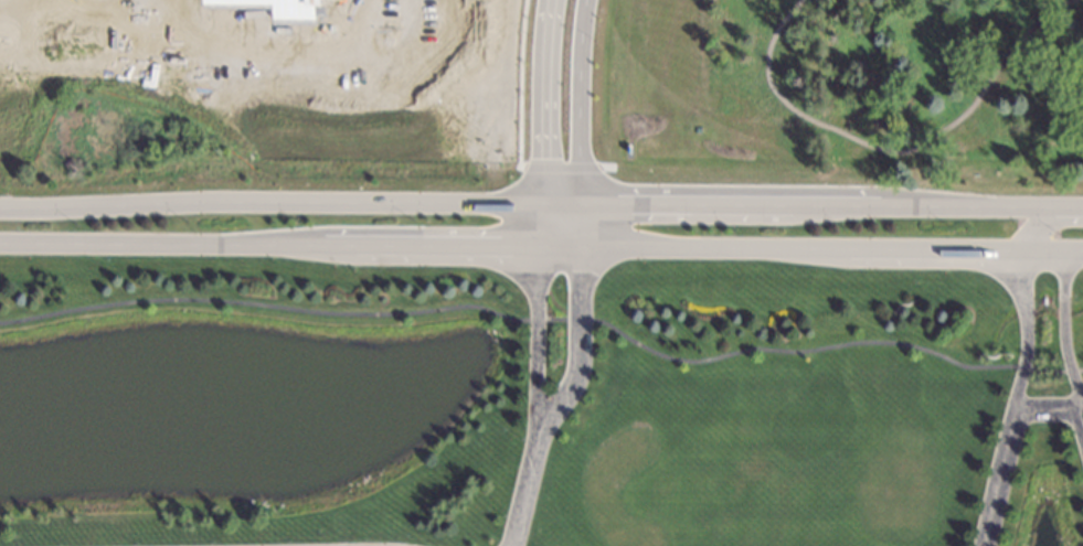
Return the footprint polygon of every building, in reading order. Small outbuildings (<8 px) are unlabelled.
[(205,7),(273,8),(273,24),(317,25),(317,6),(323,6),(323,0),(205,0),(205,7)] [(159,67),(127,61),(123,82),(155,88),(159,67)]
